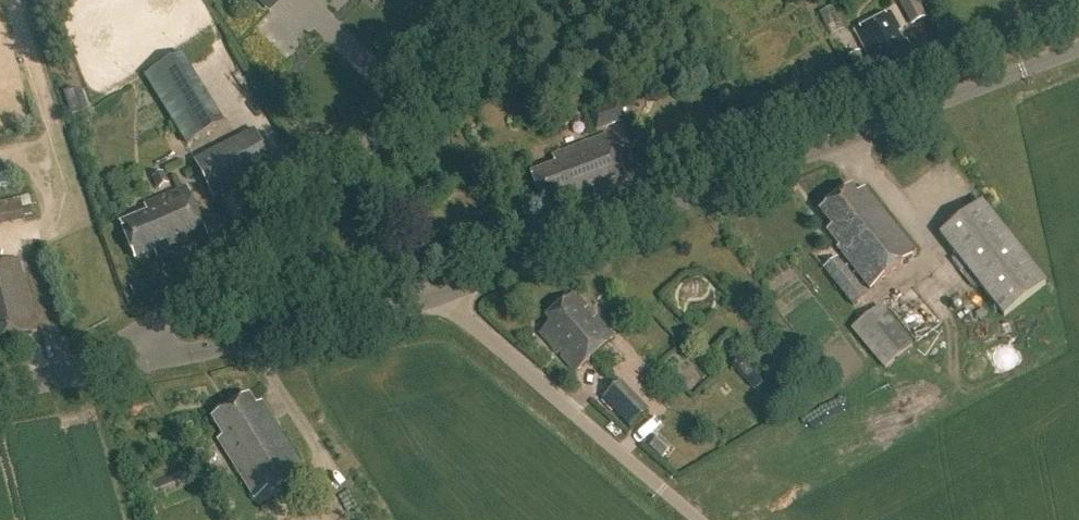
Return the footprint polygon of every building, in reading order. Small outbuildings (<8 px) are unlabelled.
[(270,12),(283,0),(258,0),(270,12)] [(908,25),(925,17),(917,0),(896,0),(908,25)] [(855,32),(882,84),(911,69),(907,61),(914,57),(892,13),(855,32)] [(863,62),(856,49),(845,55),(852,68),(863,62)] [(148,78),(188,144),(215,127),(175,62),(148,78)] [(74,85),(63,89),(71,111),(82,107),(74,85)] [(584,111),(592,131),(623,118),(615,98),(584,111)] [(214,200),(274,169),(254,132),(195,162),(214,200)] [(557,207),(560,214),(628,189),(608,137),(553,158),(556,166),(531,176),(545,211),(557,207)] [(17,170),(17,166),(14,167),(0,170),(0,213),(27,207),(17,170)] [(119,228),(134,261),(157,250),(160,256),(204,236),(183,189),(139,209),(143,217),(119,228)] [(838,250),(872,291),(916,255),(863,191),(857,196),(850,189),(820,214),(833,229),(827,234),(839,249),(838,250)] [(981,201),(938,234),(1003,316),(1046,283),(981,201)] [(822,268),(853,306),(866,294),(837,257),(822,268)] [(35,333),(16,261),(0,265),(0,342),(35,333)] [(549,325),(539,334),(576,373),(613,339),(572,295),(545,321),(549,325)] [(928,332),(941,322),(925,300),(912,310),(928,332)] [(912,345),(879,305),(851,329),(882,369),(912,345)] [(630,428),(645,414),(617,385),(603,399),(630,428)] [(218,442),(255,500),(302,470),(260,405),(256,407),(250,397),(213,421),(224,438),(218,442)]
